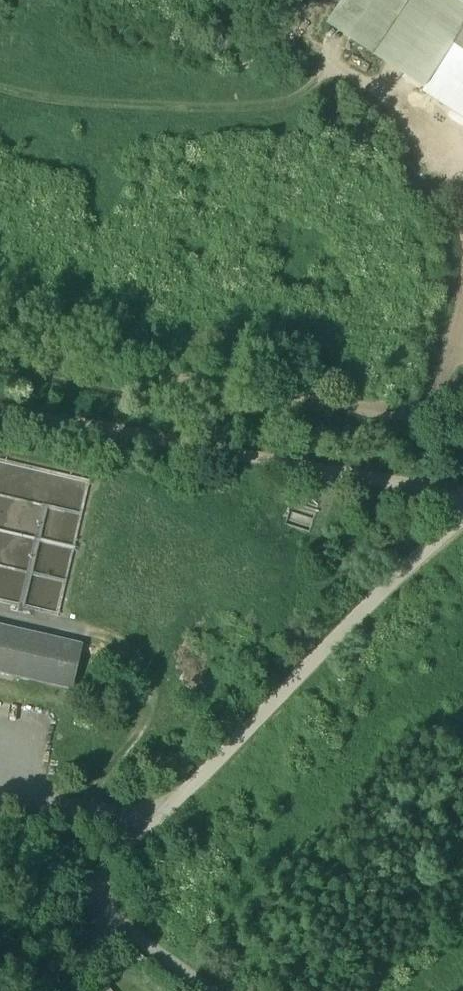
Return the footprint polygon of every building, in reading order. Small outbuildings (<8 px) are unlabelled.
[(332,24),(425,84),(426,84),(462,27),(462,12),(450,3),(452,0),(348,0),(332,24)] [(426,84),(462,109),(462,27),(426,84)] [(0,629),(0,673),(70,690),(80,647),(0,629)]
